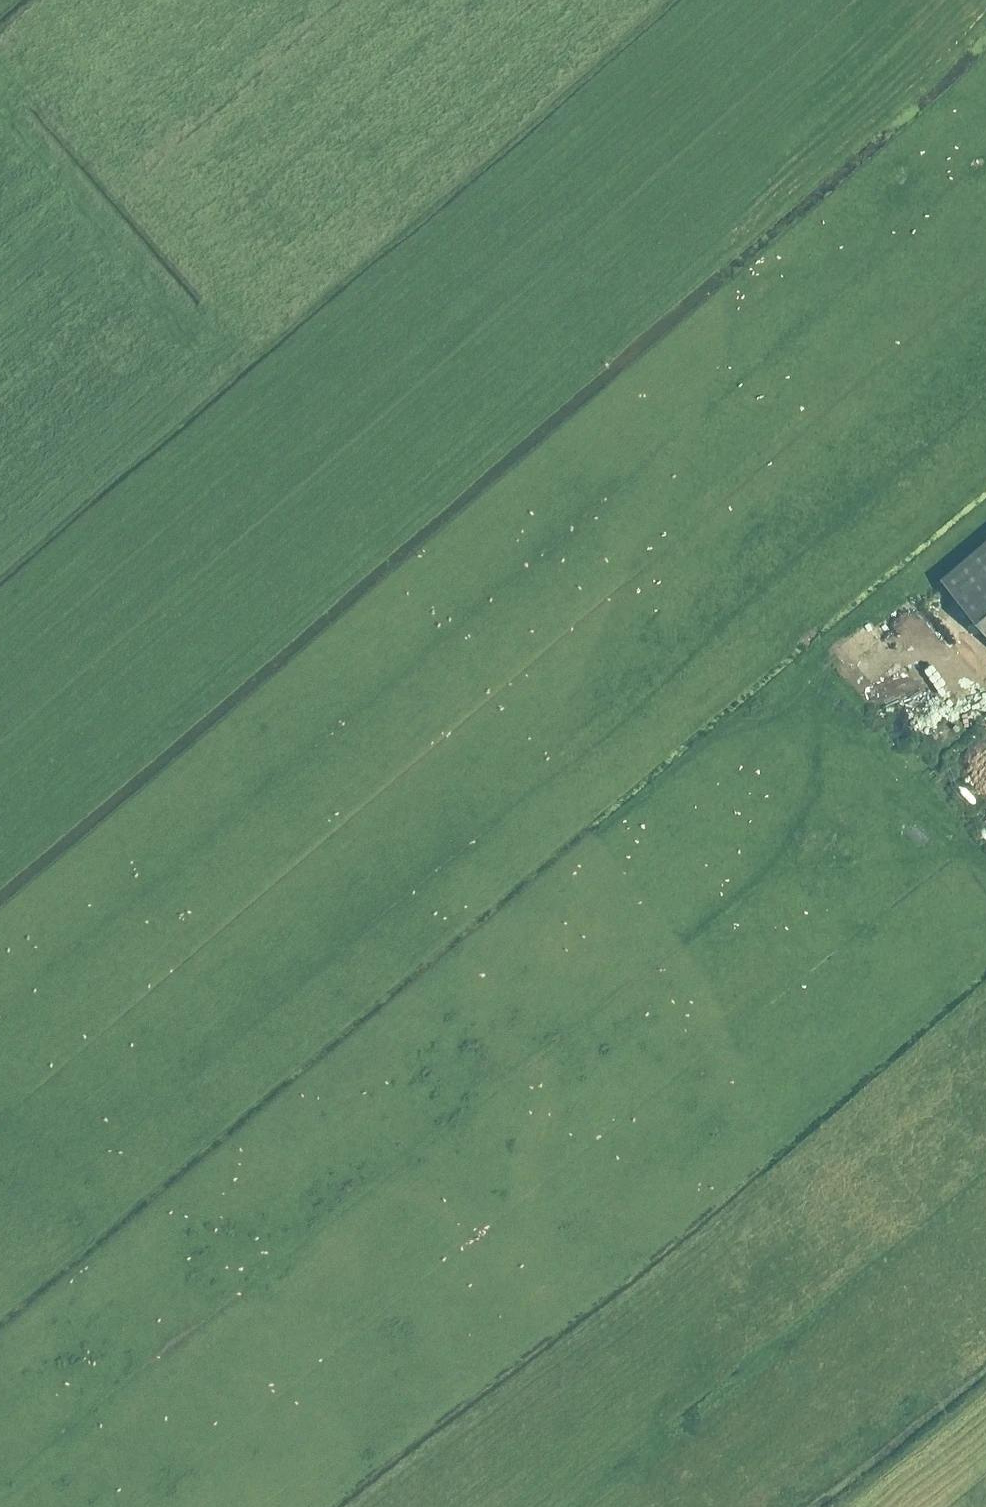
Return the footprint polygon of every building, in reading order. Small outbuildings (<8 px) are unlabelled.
[(940,577),(985,632),(985,538),(940,577)] [(893,667),(887,673),(859,641),(849,650),(843,643),(827,657),(880,717),(905,694),(895,683),(902,677),(893,667)]
